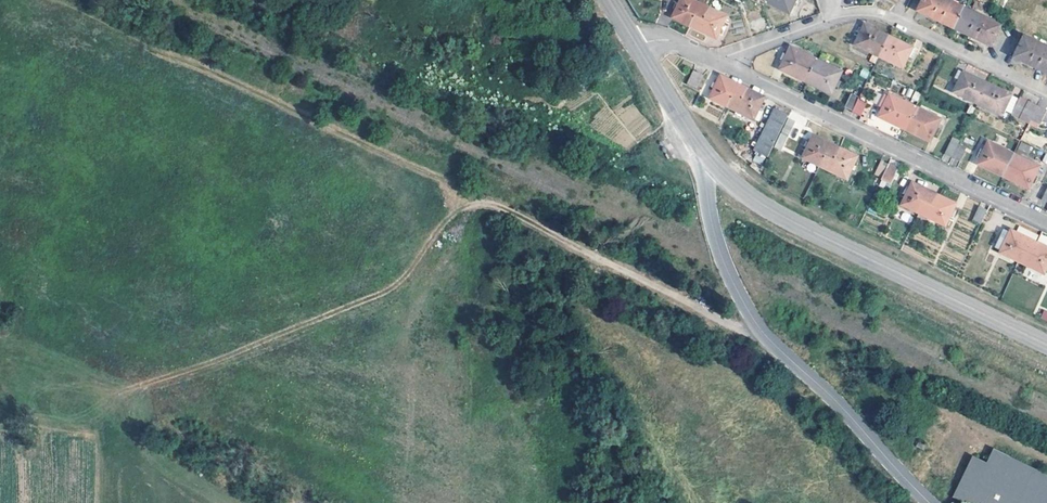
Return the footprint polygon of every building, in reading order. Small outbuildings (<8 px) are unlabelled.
[(690,25),(694,14),(703,19),(709,8),(704,5),(693,0),(680,0),(672,17),(690,25)] [(766,1),(790,12),(793,6),(797,8),(801,0),(766,0),(766,1)] [(954,28),(964,8),(947,0),(923,0),(919,11),(928,15),(940,21),(954,28)] [(974,0),(973,1),(970,0),(968,5),(979,11),(983,4),(974,0)] [(694,14),(690,25),(693,27),(715,37),(717,33),(720,35),(725,25),(721,24),(725,16),(709,8),(703,19),(694,14)] [(1000,25),(964,8),(954,28),(969,35),(980,40),(990,45),(1000,25)] [(940,21),(928,15),(925,20),(938,26),(940,21)] [(879,55),(888,36),(865,26),(864,28),(859,26),(856,33),(860,35),(856,44),(873,52),(879,55)] [(980,40),(969,35),(966,39),(977,45),(980,40)] [(915,50),(888,36),(879,55),(903,66),(906,60),(907,57),(911,59),(915,50)] [(1046,72),(1046,45),(1046,44),(1044,47),(1024,37),(1015,57),(1026,62),(1038,68),(1046,72)] [(805,81),(815,59),(790,47),(780,69),(805,81)] [(879,55),(873,52),(870,59),(876,62),(879,55)] [(815,59),(805,81),(830,93),(840,71),(815,59)] [(1038,68),(1026,62),(1023,66),(1036,72),(1038,68)] [(955,91),(977,102),(986,84),(958,70),(954,79),(960,82),(955,91)] [(702,75),(694,71),(688,81),(697,86),(702,75)] [(710,98),(728,106),(732,95),(741,99),(746,88),(720,76),(710,98)] [(986,84),(977,102),(1001,114),(1003,110),(1010,95),(986,84)] [(763,97),(746,88),(741,99),(732,95),(728,106),(731,108),(752,118),(763,97)] [(845,106),(853,110),(859,97),(859,96),(851,92),(845,106)] [(904,128),(914,107),(889,95),(888,98),(884,96),(880,105),(884,107),(879,116),(904,128)] [(1018,99),(1010,95),(1003,110),(1011,114),(1018,99)] [(859,97),(853,110),(852,111),(861,115),(868,101),(859,97)] [(1028,123),(1030,119),(1036,105),(1019,97),(1018,99),(1011,114),(1028,123)] [(1045,110),(1036,105),(1030,119),(1039,123),(1045,110)] [(914,107),(904,128),(929,140),(940,119),(914,107)] [(787,116),(774,110),(754,150),(767,157),(787,116)] [(795,121),(788,117),(776,142),(783,145),(795,121)] [(833,160),(838,148),(835,146),(813,136),(803,157),(820,165),(825,155),(833,160)] [(951,157),(957,144),(950,141),(944,154),(951,157)] [(1003,176),(1013,154),(987,141),(977,163),(1003,176)] [(1029,146),(1019,141),(1016,147),(1026,152),(1029,146)] [(957,144),(951,157),(959,161),(965,148),(957,144)] [(856,156),(838,148),(833,160),(825,155),(820,165),(824,167),(846,178),(852,165),(855,166),(858,160),(855,159),(856,156)] [(762,164),(765,156),(756,153),(753,161),(762,164)] [(1013,154),(1003,176),(1028,188),(1030,183),(1035,185),(1039,177),(1040,178),(1043,173),(1036,170),(1038,166),(1013,154)] [(897,168),(887,163),(879,179),(890,184),(897,168)] [(932,206),(937,196),(933,194),(912,183),(902,205),(918,213),(923,202),(932,206)] [(954,203),(937,196),(932,206),(923,202),(918,213),(923,215),(944,225),(954,203)] [(986,211),(977,206),(971,220),(979,224),(986,211)] [(1009,231),(1003,228),(994,246),(1001,249),(1009,231)] [(1000,252),(1017,260),(1022,250),(1030,254),(1036,243),(1032,241),(1010,230),(1009,231),(1001,249),(1000,252)] [(1017,260),(1021,262),(1043,273),(1046,264),(1046,248),(1036,243),(1030,254),(1022,250),(1017,260)] [(925,445),(918,441),(915,446),(923,450),(925,445)] [(990,443),(983,457),(969,451),(950,491),(973,502),(1046,502),(1046,471),(990,443)]
